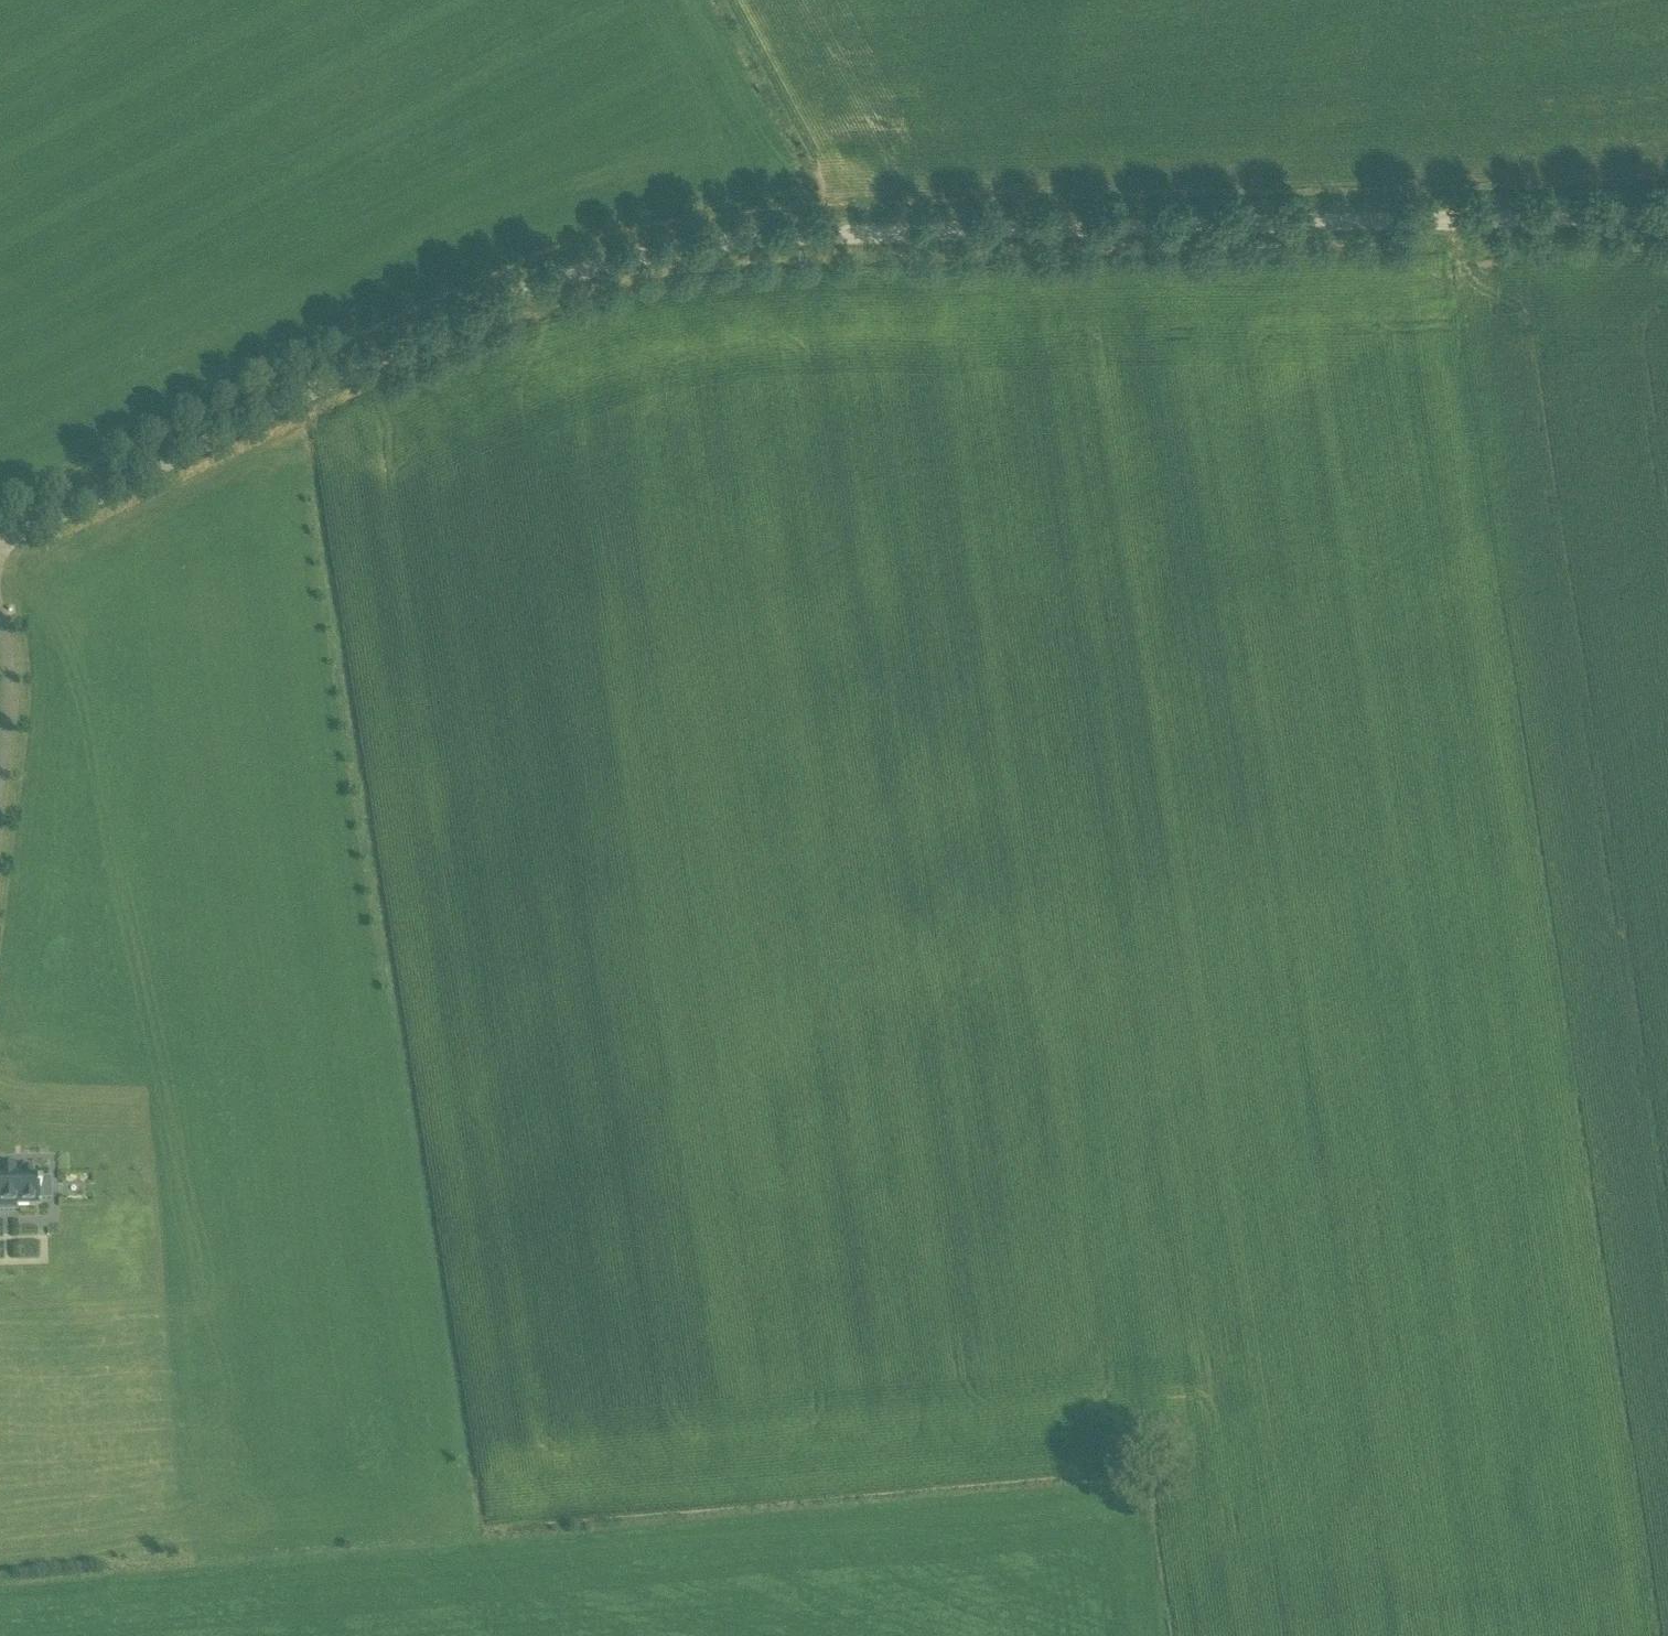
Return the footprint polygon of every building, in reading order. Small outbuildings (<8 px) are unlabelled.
[(37,1170),(19,1170),(19,1166),(0,1166),(0,1212),(17,1211),(17,1208),(39,1207),(38,1199),(50,1199),(50,1179),(37,1179),(37,1170)]
